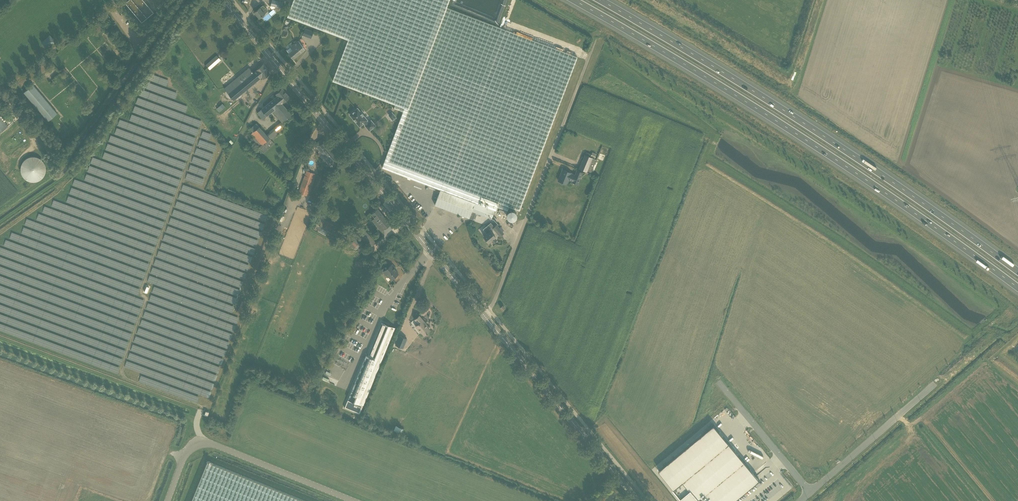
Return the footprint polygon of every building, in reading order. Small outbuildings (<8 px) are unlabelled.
[(143,0),(129,0),(125,3),(142,23),(154,13),(143,0)] [(280,2),(274,0),(272,0),(271,6),(278,8),(278,7),(281,8),(283,2),(280,2)] [(332,81),(395,104),(394,108),(403,111),(382,167),(440,189),(435,205),(469,218),(472,211),(491,218),(494,210),(495,210),(497,206),(507,210),(509,207),(519,211),(577,57),(446,8),(449,0),(293,0),(287,17),(347,40),(332,81)] [(254,12),(259,18),(268,11),(263,5),(260,8),(254,12)] [(305,29),(302,35),(311,38),(313,32),(305,29)] [(46,48),(54,42),(50,36),(42,42),(46,48)] [(298,41),(291,47),(286,50),(293,58),(305,49),(298,41)] [(214,58),(213,57),(205,64),(210,70),(218,63),(218,62),(221,60),(216,55),(214,58)] [(249,67),(245,71),(224,88),(234,100),(261,76),(263,79),(270,73),(263,64),(256,70),(253,72),(249,67)] [(57,113),(33,84),(24,92),(48,121),(57,113)] [(282,122),(287,118),(291,115),(282,103),(283,102),(290,97),(282,88),(276,94),(277,96),(261,109),(267,116),(273,111),(282,122)] [(222,103),(216,109),(219,112),(225,107),(222,103)] [(357,108),(356,110),(354,110),(352,112),(352,113),(350,114),(360,126),(364,123),(366,125),(365,125),(369,130),(375,125),(371,120),(368,123),(367,120),(357,108)] [(8,126),(0,116),(0,132),(8,126)] [(264,153),(274,144),(271,139),(273,140),(276,138),(274,136),(286,127),(283,123),(277,128),(276,126),(269,131),(270,132),(266,135),(256,123),(250,129),(253,132),(251,134),(254,137),(250,140),(258,148),(259,147),(264,153)] [(576,136),(574,143),(598,151),(600,143),(576,136)] [(339,156),(323,137),(314,145),(326,158),(328,156),(332,161),(339,156)] [(568,156),(577,159),(578,154),(574,152),(577,145),(572,143),(568,156)] [(589,156),(590,154),(586,152),(579,168),(587,172),(592,158),(594,159),(596,154),(592,152),(590,157),(589,156)] [(21,166),(20,170),(21,173),(22,176),(24,178),(26,180),(29,182),(32,183),(35,183),(38,182),(41,180),(43,178),(45,176),(46,173),(47,170),(46,167),(45,164),(43,161),(41,159),(38,157),(35,157),(32,157),(29,157),(26,159),(24,161),(22,164),(21,166)] [(561,182),(567,184),(569,180),(572,181),(572,182),(578,184),(582,173),(577,170),(575,175),(571,173),(563,169),(558,180),(561,182)] [(315,174),(306,171),(298,193),(307,196),(315,174)] [(377,208),(371,214),(375,218),(372,220),(384,235),(393,227),(390,224),(377,208)] [(514,221),(520,213),(512,208),(507,216),(514,221)] [(449,238),(460,224),(455,221),(444,234),(449,238)] [(495,238),(496,238),(499,235),(500,236),(503,233),(502,231),(503,230),(501,227),(499,228),(497,225),(493,228),(490,230),(483,236),(485,238),(487,241),(487,240),(489,242),(491,240),(493,243),(497,240),(495,238)] [(362,226),(356,232),(370,247),(376,242),(362,226)] [(350,246),(356,250),(361,244),(355,240),(350,246)] [(392,264),(388,267),(386,269),(384,267),(381,270),(383,271),(384,270),(391,279),(398,274),(394,268),(395,268),(392,264)] [(424,335),(430,330),(425,324),(426,323),(419,315),(414,319),(418,324),(415,326),(421,333),(424,335)] [(360,414),(381,361),(395,327),(382,322),(368,355),(366,354),(344,408),(353,411),(360,414)] [(395,345),(403,348),(407,339),(399,335),(395,345)] [(659,471),(684,500),(735,500),(760,480),(714,425),(659,471)] [(207,462),(191,500),(304,500),(207,462)]
